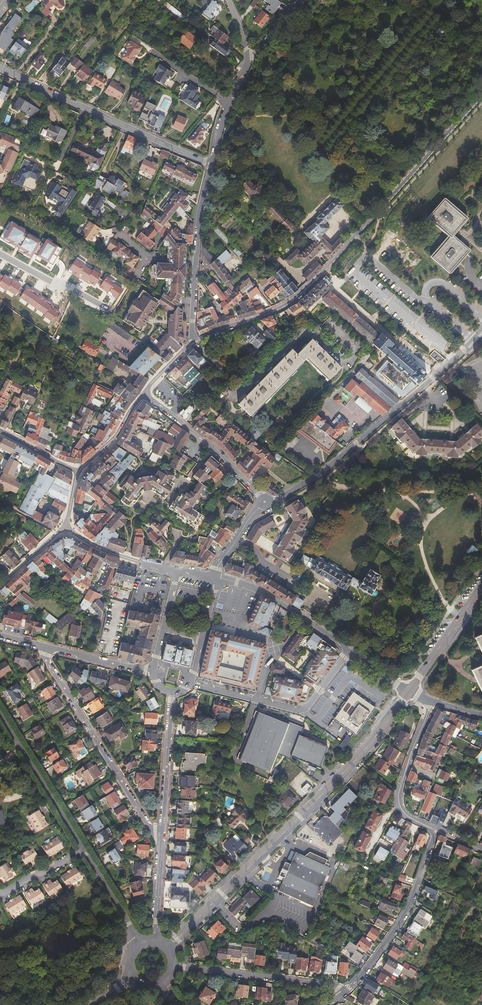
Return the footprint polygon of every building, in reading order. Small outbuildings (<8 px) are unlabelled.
[(49,2),(45,7),(48,9),(51,6),(54,8),(56,5),(60,8),(62,8),(65,5),(64,2),(62,0),(51,0),(49,2)] [(214,0),(212,0),(202,13),(210,19),(214,15),(212,13),(219,4),(214,0)] [(277,0),(265,0),(271,5),(270,6),(268,5),(266,9),(273,14),(277,9),(277,8),(276,7),(280,2),(277,0)] [(31,12),(33,14),(41,3),(31,12)] [(40,13),(46,18),(50,12),(48,9),(45,7),(40,13)] [(54,7),(49,13),(54,17),(52,19),(57,22),(63,14),(54,7)] [(262,28),(271,17),(263,11),(261,13),(262,14),(255,22),(262,28)] [(14,40),(12,38),(15,33),(13,32),(23,19),(16,14),(0,36),(0,53),(3,55),(14,40)] [(228,37),(213,26),(210,29),(214,32),(213,33),(215,34),(214,35),(211,32),(209,34),(222,43),(223,44),(228,37)] [(196,39),(187,31),(180,41),(189,48),(196,39)] [(93,36),(84,46),(87,48),(95,38),(93,36)] [(30,45),(27,43),(26,44),(19,39),(10,51),(14,54),(16,51),(22,56),(30,45)] [(141,48),(130,41),(126,47),(127,48),(121,57),(130,64),(134,58),(134,57),(136,53),(137,54),(141,48)] [(240,63),(243,59),(223,44),(222,43),(219,47),(225,52),(240,63)] [(45,55),(40,52),(31,64),(39,70),(45,62),(42,59),(45,55)] [(70,64),(62,58),(51,72),(54,74),(55,72),(60,75),(70,64)] [(79,70),(84,64),(76,58),(71,64),(79,70)] [(93,71),(84,64),(79,70),(76,74),(84,82),(84,81),(93,71)] [(163,85),(167,78),(168,76),(171,71),(159,64),(156,69),(156,70),(159,72),(154,79),(163,85)] [(107,80),(94,72),(87,84),(93,87),(95,84),(102,88),(107,80)] [(117,83),(112,80),(104,93),(108,95),(109,93),(120,99),(125,90),(116,85),(117,83)] [(180,100),(196,110),(201,103),(196,100),(199,95),(195,93),(198,89),(190,84),(189,86),(185,84),(182,89),(185,91),(180,100)] [(11,90),(0,85),(0,86),(0,98),(6,101),(11,90)] [(135,105),(134,107),(140,110),(145,98),(140,96),(141,94),(133,90),(128,102),(133,104),(135,105)] [(40,110),(20,98),(15,106),(35,118),(40,110)] [(142,111),(141,115),(148,118),(146,121),(147,122),(148,119),(151,120),(149,124),(154,126),(155,123),(161,126),(165,116),(159,114),(158,116),(150,112),(153,106),(147,103),(145,106),(142,111)] [(187,119),(178,115),(174,127),(182,131),(187,119)] [(201,126),(200,125),(196,131),(189,140),(198,147),(200,144),(198,142),(204,134),(203,133),(206,130),(205,129),(201,126)] [(67,132),(60,129),(59,130),(56,129),(50,126),(47,132),(44,130),(41,136),(46,138),(47,137),(53,140),(54,142),(59,144),(60,143),(62,144),(66,135),(67,132)] [(17,155),(17,154),(18,154),(21,148),(14,145),(16,139),(4,134),(1,139),(0,138),(0,147),(1,147),(2,147),(3,147),(8,148),(9,151),(17,155)] [(134,142),(135,139),(129,136),(124,146),(130,150),(132,146),(135,148),(137,144),(134,142)] [(106,153),(105,152),(108,146),(102,143),(99,150),(97,149),(95,153),(76,144),(72,152),(91,162),(90,164),(89,166),(90,167),(90,170),(94,171),(96,170),(97,170),(106,153)] [(17,155),(9,151),(9,153),(10,153),(10,155),(8,155),(3,165),(0,166),(0,174),(4,173),(4,172),(4,171),(8,173),(17,155)] [(168,159),(170,153),(162,151),(159,157),(163,159),(164,157),(168,159)] [(35,168),(37,163),(25,158),(15,181),(23,184),(26,177),(31,175),(38,178),(42,171),(35,168)] [(144,158),(139,169),(153,175),(158,164),(144,158)] [(175,167),(166,162),(163,169),(181,179),(182,178),(192,184),(196,176),(186,170),(177,165),(176,167),(175,167)] [(106,179),(99,175),(93,187),(101,192),(102,190),(110,194),(112,191),(113,192),(115,189),(121,193),(120,196),(124,198),(125,196),(126,196),(127,196),(129,192),(124,189),(126,184),(124,183),(125,183),(119,179),(118,181),(114,179),(114,178),(114,176),(111,177),(109,178),(109,179),(108,179),(106,179)] [(50,186),(51,188),(68,199),(71,201),(76,193),(69,189),(68,190),(62,186),(64,182),(58,178),(56,182),(56,184),(50,186)] [(245,182),(242,185),(241,186),(249,195),(255,202),(257,200),(263,194),(255,186),(251,189),(245,182)] [(68,199),(51,188),(52,191),(53,193),(46,195),(48,201),(49,201),(50,202),(51,204),(53,205),(54,206),(55,207),(56,208),(55,211),(62,216),(71,201),(68,199)] [(189,201),(191,199),(189,198),(190,197),(184,192),(180,190),(176,195),(175,194),(170,199),(171,200),(169,203),(163,211),(165,212),(160,218),(146,206),(142,215),(148,220),(150,217),(155,222),(162,227),(168,221),(176,210),(179,207),(184,212),(189,206),(188,205),(190,202),(189,201)] [(176,195),(180,190),(177,193),(174,191),(162,206),(160,208),(163,211),(169,203),(171,200),(170,199),(175,194),(176,195)] [(91,213),(98,217),(101,212),(98,210),(105,199),(96,193),(93,198),(95,198),(90,206),(91,210),(93,211),(91,213)] [(311,227),(305,233),(309,237),(310,237),(314,241),(301,254),(297,249),(286,260),(291,265),(298,258),(305,265),(327,243),(320,236),(328,228),(324,224),(343,205),(336,199),(317,218),(319,220),(311,227)] [(465,219),(444,201),(430,217),(451,236),(456,229),(465,219)] [(271,206),(267,210),(290,233),(295,228),(287,219),(285,221),(271,206)] [(183,217),(186,214),(184,212),(179,207),(176,210),(183,217)] [(58,256),(62,249),(43,238),(40,243),(36,240),(35,241),(31,238),(31,237),(28,235),(29,233),(10,221),(5,229),(7,230),(6,232),(4,231),(0,238),(6,241),(7,240),(10,242),(10,243),(16,247),(19,249),(25,252),(24,254),(31,258),(34,254),(37,256),(42,259),(42,257),(47,260),(46,262),(52,266),(57,258),(55,257),(56,255),(58,256)] [(168,233),(174,229),(168,221),(162,227),(168,233)] [(91,241),(95,236),(96,234),(97,235),(101,229),(89,222),(86,227),(85,227),(81,235),(84,236),(83,238),(88,241),(88,240),(91,241)] [(150,250),(155,244),(151,241),(158,232),(162,227),(155,222),(148,230),(146,233),(144,235),(141,233),(136,239),(150,250)] [(229,240),(216,226),(213,229),(226,243),(229,240)] [(164,239),(168,234),(168,233),(162,227),(158,232),(164,239)] [(176,243),(182,243),(182,234),(181,234),(176,227),(174,229),(168,233),(168,234),(176,243)] [(186,268),(186,264),(185,264),(185,260),(186,244),(182,243),(176,243),(168,234),(163,241),(164,242),(164,245),(167,246),(169,247),(170,247),(172,249),(172,252),(170,252),(170,259),(169,263),(158,262),(157,265),(154,264),(154,275),(158,275),(158,277),(170,278),(170,281),(169,281),(169,290),(166,294),(165,293),(162,296),(179,307),(181,303),(182,297),(183,297),(183,296),(184,296),(184,278),(185,278),(186,274),(185,274),(185,268),(186,268)] [(186,244),(192,244),(193,235),(186,234),(182,234),(182,243),(186,244)] [(433,257),(449,271),(467,250),(460,243),(451,236),(433,257)] [(329,260),(345,243),(340,238),(324,254),(329,260)] [(124,272),(131,277),(137,268),(134,267),(140,258),(133,253),(132,253),(131,253),(130,251),(130,250),(126,248),(127,247),(120,242),(119,243),(113,239),(108,247),(112,249),(114,251),(113,252),(120,257),(121,257),(127,261),(126,264),(128,265),(124,272)] [(215,260),(201,243),(201,252),(212,267),(225,285),(232,279),(231,278),(221,265),(216,259),(215,260)] [(221,254),(216,259),(221,265),(231,256),(226,250),(221,254)] [(212,267),(201,252),(200,258),(208,267),(209,270),(212,267)] [(84,265),(86,263),(78,257),(68,272),(72,274),(72,273),(77,277),(84,265)] [(308,281),(322,267),(317,262),(304,275),(308,281)] [(93,271),(84,265),(77,277),(85,282),(93,271)] [(289,296),(298,289),(281,269),(268,280),(273,285),(279,292),(283,289),(289,296)] [(93,271),(85,282),(89,284),(94,287),(102,275),(94,270),(93,271)] [(114,284),(115,282),(107,276),(100,288),(108,293),(114,284)] [(12,282),(4,277),(3,277),(0,282),(0,289),(5,292),(6,291),(12,282)] [(232,279),(225,285),(229,289),(239,300),(243,297),(243,296),(246,294),(245,292),(245,291),(247,294),(254,288),(251,284),(252,283),(247,277),(241,283),(242,284),(236,290),(230,283),(233,280),(232,279)] [(332,284),(325,277),(298,302),(298,303),(305,309),(306,310),(329,288),(328,287),(332,284)] [(6,291),(15,296),(23,285),(19,282),(19,283),(14,280),(12,282),(6,291)] [(222,294),(214,282),(207,287),(211,293),(214,291),(219,298),(221,296),(223,295),(222,294)] [(108,293),(107,295),(116,300),(123,289),(114,284),(108,293)] [(273,285),(265,292),(270,299),(279,292),(273,285)] [(254,288),(247,294),(249,299),(250,299),(259,291),(256,287),(254,288)] [(27,305),(36,293),(32,291),(32,292),(27,289),(19,300),(27,305)] [(239,300),(229,289),(225,291),(235,304),(239,300)] [(285,300),(289,296),(283,289),(279,292),(285,300)] [(169,317),(167,334),(173,339),(178,343),(183,337),(180,334),(182,309),(179,307),(162,296),(160,300),(155,297),(154,298),(150,295),(150,294),(145,291),(141,296),(140,295),(138,299),(137,298),(129,310),(129,311),(127,315),(128,316),(125,322),(130,325),(130,324),(134,327),(134,328),(139,331),(142,327),(143,328),(146,323),(145,322),(146,320),(148,321),(149,319),(153,319),(152,315),(157,308),(155,307),(158,302),(159,303),(162,305),(168,309),(174,313),(173,314),(172,313),(170,314),(170,316),(170,317),(169,317)] [(235,304),(225,291),(222,294),(223,295),(221,296),(231,308),(235,304)] [(215,300),(209,292),(202,295),(206,303),(209,302),(212,301),(212,302),(215,300)] [(323,299),(323,300),(384,354),(385,353),(386,354),(390,358),(410,376),(409,377),(415,381),(417,384),(419,382),(426,374),(418,368),(420,365),(416,362),(413,365),(396,350),(393,347),(392,346),(393,344),(381,334),(380,335),(372,328),(350,310),(352,307),(350,306),(348,308),(334,295),(331,293),(330,292),(323,299)] [(40,296),(36,293),(27,305),(36,311),(36,310),(43,300),(39,297),(40,296)] [(221,296),(219,298),(216,300),(223,309),(222,311),(225,315),(228,313),(229,312),(227,311),(231,308),(221,296)] [(52,304),(53,303),(49,301),(49,302),(44,299),(43,300),(36,310),(45,316),(52,304)] [(250,299),(249,299),(244,301),(247,308),(253,306),(252,304),(250,299)] [(260,301),(252,304),(253,306),(256,313),(263,310),(260,301)] [(208,308),(217,327),(231,322),(230,320),(229,320),(227,317),(226,317),(225,315),(217,318),(212,306),(211,307),(209,302),(206,303),(208,308)] [(305,309),(298,303),(288,309),(295,317),(297,317),(299,316),(300,317),(304,313),(303,312),(305,309)] [(56,307),(52,304),(45,316),(44,317),(52,322),(60,311),(55,308),(56,307)] [(253,306),(247,308),(243,310),(237,312),(238,319),(240,319),(243,318),(245,317),(247,317),(250,316),(256,314),(256,313),(253,306)] [(201,312),(197,313),(197,327),(200,334),(217,327),(208,308),(205,310),(207,316),(203,318),(201,312)] [(228,313),(225,315),(226,317),(227,317),(229,320),(230,320),(231,322),(235,320),(232,315),(230,316),(228,313)] [(276,323),(272,316),(260,320),(268,327),(272,331),(275,329),(277,327),(275,323),(276,323)] [(128,340),(131,335),(113,322),(109,328),(128,340)] [(264,338),(252,326),(243,335),(256,347),(257,348),(265,340),(263,338),(264,338)] [(280,339),(272,331),(268,327),(264,332),(270,338),(268,340),(273,345),(280,339)] [(373,327),(372,328),(380,335),(381,334),(373,327)] [(160,356),(167,362),(173,356),(169,352),(165,348),(169,344),(173,339),(167,334),(167,333),(152,350),(160,356)] [(329,379),(341,367),(312,339),(297,355),(291,350),(239,403),(250,415),(307,357),(329,379)] [(96,356),(100,348),(86,340),(82,348),(86,351),(86,352),(91,355),(92,354),(96,356)] [(130,367),(142,375),(160,356),(152,350),(148,347),(130,367)] [(204,357),(194,349),(187,355),(196,364),(199,362),(204,357)] [(434,350),(431,356),(439,364),(444,359),(434,350)] [(140,391),(149,379),(142,375),(130,367),(118,359),(113,357),(106,367),(113,372),(117,365),(128,372),(129,371),(138,377),(133,386),(140,391)] [(203,376),(184,358),(175,367),(190,382),(193,385),(203,376)] [(390,358),(378,371),(404,394),(417,384),(409,377),(410,376),(390,358)] [(190,382),(175,367),(170,372),(185,387),(190,382)] [(391,407),(399,400),(361,368),(355,375),(357,376),(362,381),(362,382),(391,407)] [(401,397),(404,394),(378,371),(375,374),(401,397)] [(381,416),(391,407),(362,382),(360,384),(359,385),(352,379),(344,388),(351,394),(353,392),(356,393),(360,397),(362,395),(369,401),(367,403),(379,413),(381,416)] [(19,393),(22,386),(13,381),(12,383),(7,380),(1,390),(7,393),(10,388),(19,393)] [(193,385),(190,382),(185,387),(188,390),(193,385)] [(94,383),(88,395),(94,398),(97,392),(104,395),(110,398),(114,393),(94,383)] [(131,403),(140,391),(133,386),(129,383),(125,388),(118,383),(113,391),(115,392),(116,393),(131,403)] [(226,383),(218,391),(221,393),(229,385),(226,383)] [(38,393),(26,387),(25,387),(21,396),(21,397),(25,400),(25,398),(29,400),(28,401),(33,404),(38,393)] [(1,390),(0,393),(0,397),(7,401),(10,395),(7,393),(1,390)] [(127,410),(131,403),(116,393),(111,401),(114,402),(116,400),(118,402),(116,406),(117,406),(113,412),(111,411),(110,413),(105,410),(104,413),(105,414),(120,422),(124,414),(127,410)] [(82,406),(79,411),(92,417),(95,412),(88,408),(91,402),(94,398),(88,395),(82,406)] [(342,399),(338,396),(334,400),(338,404),(342,399)] [(102,402),(94,398),(91,402),(99,406),(102,402)] [(146,414),(151,407),(143,401),(142,402),(135,411),(129,423),(136,426),(137,422),(141,424),(142,424),(150,427),(146,434),(153,437),(156,431),(154,429),(154,428),(156,424),(144,419),(146,415),(146,414)] [(203,416),(209,408),(211,407),(209,405),(208,404),(200,413),(203,416)] [(183,409),(178,414),(185,420),(188,416),(190,413),(194,408),(190,405),(184,411),(183,409)] [(218,416),(219,414),(211,407),(209,408),(218,416)] [(8,410),(3,419),(9,422),(13,413),(9,411),(8,410)] [(36,413),(30,411),(27,422),(35,426),(31,434),(27,432),(25,438),(25,439),(36,445),(43,426),(45,419),(35,416),(36,413)] [(79,411),(74,424),(78,427),(79,425),(87,429),(92,417),(79,411)] [(321,418),(314,412),(307,419),(320,428),(324,423),(323,422),(320,421),(319,420),(321,418)] [(202,416),(203,416),(200,413),(194,419),(195,421),(191,425),(194,427),(193,428),(204,434),(209,429),(202,425),(207,420),(202,416)] [(115,431),(120,422),(105,414),(105,415),(102,421),(108,424),(106,427),(115,432),(115,431)] [(329,424),(333,428),(342,418),(339,414),(329,424)] [(230,422),(220,415),(215,420),(225,428),(230,422)] [(15,423),(24,428),(27,422),(18,418),(15,423)] [(401,418),(391,427),(396,433),(395,434),(395,436),(400,442),(402,442),(403,441),(408,447),(413,451),(415,451),(415,453),(416,454),(425,455),(426,454),(426,452),(434,452),(438,453),(446,453),(446,455),(447,456),(455,457),(457,455),(457,454),(461,453),(464,450),(470,445),(471,446),(473,446),(479,441),(480,439),(478,437),(481,434),(481,430),(476,423),(455,441),(419,438),(414,433),(401,418)] [(0,425),(0,426),(6,428),(9,422),(3,419),(0,425)] [(320,428),(307,419),(299,429),(328,452),(337,441),(334,439),(320,428)] [(324,423),(320,428),(334,439),(339,434),(340,435),(348,426),(341,420),(333,429),(325,422),(324,423)] [(245,434),(230,422),(225,428),(220,435),(216,442),(221,446),(222,447),(224,450),(233,460),(240,452),(238,449),(236,451),(227,441),(231,435),(233,436),(233,435),(236,438),(235,439),(237,441),(238,440),(254,453),(250,457),(248,456),(242,463),(240,461),(237,465),(241,470),(242,472),(245,474),(249,479),(255,472),(262,462),(269,453),(255,441),(261,433),(252,427),(247,433),(246,432),(245,434)] [(136,426),(129,423),(127,427),(123,436),(130,440),(135,431),(136,426)] [(177,436),(182,429),(174,423),(168,431),(177,436)] [(72,428),(79,431),(84,434),(85,434),(85,433),(87,429),(79,425),(78,427),(74,424),(72,428)] [(43,426),(36,445),(43,449),(48,439),(51,440),(52,437),(48,435),(50,429),(43,426)] [(69,427),(67,431),(67,432),(70,433),(77,437),(79,431),(72,428),(69,427)] [(109,438),(112,435),(104,430),(99,429),(99,430),(93,427),(91,431),(97,433),(95,438),(105,443),(109,438)] [(112,435),(115,432),(106,427),(104,430),(112,435)] [(168,444),(171,445),(176,438),(157,429),(156,431),(153,437),(158,439),(168,444)] [(186,440),(190,435),(182,429),(177,436),(176,438),(171,445),(173,446),(180,451),(185,442),(186,440)] [(212,430),(209,429),(204,434),(208,437),(209,437),(216,442),(220,435),(212,430)] [(299,439),(293,434),(283,446),(288,451),(299,439)] [(130,440),(123,436),(117,443),(131,452),(135,443),(130,440)] [(79,450),(80,450),(80,449),(87,440),(86,439),(85,439),(82,437),(73,448),(76,449),(79,450)] [(96,451),(105,443),(95,438),(93,437),(88,441),(92,444),(91,446),(96,451)] [(4,438),(0,446),(0,447),(13,454),(11,458),(10,458),(3,472),(9,475),(16,478),(18,474),(14,472),(19,462),(18,461),(19,459),(23,461),(23,462),(31,466),(33,462),(34,461),(37,454),(35,453),(4,438)] [(162,456),(166,448),(168,444),(158,439),(153,452),(162,456)] [(52,454),(58,458),(59,451),(61,451),(62,450),(63,446),(55,443),(52,454)] [(131,452),(138,457),(142,451),(143,448),(135,443),(131,452)] [(127,452),(116,445),(110,452),(115,456),(119,459),(120,460),(127,452)] [(82,463),(96,451),(91,446),(88,448),(87,447),(84,451),(84,450),(80,450),(75,463),(82,463)] [(63,460),(75,463),(80,450),(79,450),(76,449),(73,448),(71,453),(64,451),(62,450),(61,451),(59,451),(58,458),(63,460)] [(169,465),(179,470),(184,460),(186,461),(188,457),(180,451),(178,455),(176,454),(169,465)] [(149,460),(160,463),(162,456),(153,452),(149,460)] [(116,459),(108,453),(100,460),(103,462),(106,465),(108,464),(111,467),(112,468),(117,464),(115,462),(115,461),(115,460),(116,459)] [(274,456),(269,453),(262,462),(269,467),(275,458),(276,458),(274,456)] [(42,467),(39,473),(43,475),(45,473),(46,474),(48,470),(52,470),(52,469),(54,465),(37,454),(34,461),(39,464),(39,465),(42,467)] [(134,457),(130,454),(122,464),(121,465),(118,463),(117,464),(124,469),(125,470),(126,469),(127,467),(134,457)] [(193,476),(199,482),(202,483),(210,475),(217,467),(220,464),(212,456),(204,464),(205,464),(204,465),(204,467),(203,467),(203,469),(202,470),(200,468),(193,476)] [(137,459),(134,457),(127,467),(131,470),(133,468),(136,469),(139,465),(139,462),(137,460),(137,459)] [(103,462),(100,460),(83,475),(82,479),(90,482),(92,480),(101,471),(102,472),(107,468),(109,470),(111,467),(108,464),(106,465),(103,462)] [(104,495),(108,491),(111,487),(109,486),(112,483),(112,482),(114,484),(117,480),(124,471),(125,470),(124,469),(117,464),(112,468),(111,470),(110,470),(110,473),(106,478),(102,480),(101,480),(107,484),(103,488),(102,487),(99,491),(104,495)] [(54,476),(70,485),(71,485),(72,477),(72,474),(59,467),(54,476)] [(217,467),(210,475),(216,481),(223,474),(217,467)] [(172,477),(171,476),(163,471),(162,472),(160,475),(157,473),(153,477),(152,479),(149,479),(147,482),(149,484),(147,487),(150,489),(151,489),(153,487),(157,490),(156,492),(162,496),(163,494),(166,495),(172,485),(170,484),(172,481),(170,481),(172,478),(172,477)] [(255,472),(249,479),(252,481),(254,478),(258,474),(255,472)] [(54,529),(60,517),(49,511),(47,512),(45,516),(35,510),(41,497),(45,499),(46,499),(49,494),(56,498),(52,505),(64,511),(66,503),(70,485),(54,476),(53,477),(46,474),(45,473),(43,475),(39,473),(33,485),(32,484),(31,486),(19,510),(22,512),(54,529)] [(15,481),(16,478),(9,475),(8,478),(2,475),(0,480),(3,481),(3,483),(3,487),(4,487),(9,487),(9,490),(12,490),(13,490),(13,489),(16,489),(16,490),(18,490),(20,485),(15,482),(15,481)] [(136,480),(130,476),(128,478),(126,477),(118,485),(124,490),(124,491),(124,492),(124,493),(120,499),(127,505),(131,501),(133,499),(135,500),(140,493),(138,492),(141,489),(142,487),(140,484),(142,482),(139,479),(138,480),(136,480)] [(152,479),(150,477),(148,477),(144,477),(137,478),(136,479),(136,480),(138,480),(139,479),(142,482),(140,484),(142,487),(141,489),(142,490),(146,489),(150,489),(147,487),(149,484),(147,482),(149,479),(152,479)] [(90,482),(82,479),(78,489),(85,491),(86,491),(87,492),(92,486),(89,483),(90,482)] [(107,484),(101,480),(97,484),(98,484),(102,487),(103,488),(107,484)] [(199,518),(202,514),(192,508),(195,503),(197,503),(199,500),(207,487),(202,483),(199,482),(197,485),(196,484),(195,487),(195,488),(193,492),(191,491),(189,494),(186,493),(184,496),(182,494),(180,498),(178,496),(174,502),(173,501),(169,509),(172,511),(173,510),(178,514),(177,516),(183,520),(186,522),(191,525),(193,523),(195,524),(198,520),(196,519),(197,517),(199,518)] [(274,495),(281,492),(274,487),(275,485),(273,484),(271,486),(270,485),(268,485),(265,489),(274,495)] [(94,487),(92,486),(87,492),(98,501),(104,495),(99,491),(94,487)] [(85,491),(78,489),(75,502),(82,504),(85,491)] [(111,519),(118,511),(111,505),(117,498),(108,491),(104,495),(98,501),(97,503),(98,504),(109,512),(106,515),(111,519)] [(236,506),(241,498),(240,498),(231,492),(225,499),(231,503),(236,506)] [(241,510),(246,513),(252,504),(246,500),(245,501),(241,498),(236,506),(241,510)] [(286,556),(287,557),(289,557),(294,549),(294,547),(292,546),(296,539),(298,540),(299,540),(304,533),(303,530),(302,529),(303,526),(302,524),(305,519),(302,513),(303,512),(305,512),(305,511),(305,510),(301,503),(300,503),(298,504),(296,500),(284,507),(292,520),(282,537),(277,545),(272,553),(284,560),(286,556)] [(234,520),(241,510),(236,506),(231,503),(225,514),(234,520)] [(162,514),(163,514),(161,513),(157,510),(153,515),(163,521),(166,517),(162,514)] [(77,511),(73,513),(75,524),(82,517),(80,513),(79,512),(77,511)] [(118,551),(123,552),(126,544),(125,541),(116,538),(117,534),(116,533),(120,529),(119,528),(125,519),(124,519),(125,517),(122,514),(118,511),(111,519),(105,526),(113,533),(107,546),(118,551)] [(93,540),(105,526),(111,519),(106,515),(103,513),(93,514),(93,517),(100,523),(97,527),(93,523),(88,518),(86,520),(79,529),(85,535),(93,540)] [(188,530),(191,525),(186,522),(185,523),(182,521),(183,520),(177,516),(172,528),(182,530),(182,533),(183,535),(186,536),(188,534),(189,532),(188,530)] [(254,525),(246,538),(272,553),(277,545),(260,534),(263,531),(268,528),(275,524),(269,516),(255,524),(254,525)] [(82,517),(75,524),(79,529),(86,520),(82,517)] [(170,523),(166,519),(160,526),(155,531),(161,538),(166,544),(167,541),(164,538),(161,534),(170,523)] [(155,531),(160,526),(154,521),(149,526),(150,527),(153,529),(155,531)] [(215,523),(209,536),(213,539),(222,546),(231,534),(224,529),(215,523)] [(224,529),(231,534),(234,530),(227,525),(224,529)] [(93,540),(107,546),(113,533),(105,526),(93,540)] [(134,542),(143,544),(143,541),(142,537),(142,534),(141,532),(138,532),(138,527),(136,527),(136,531),(134,540),(134,542)] [(155,543),(156,542),(161,538),(155,531),(153,529),(148,533),(147,534),(151,537),(155,543)] [(31,551),(39,543),(30,533),(28,536),(24,532),(20,535),(23,540),(22,541),(31,551)] [(213,539),(209,536),(208,537),(204,544),(199,554),(198,556),(197,561),(198,561),(196,565),(203,567),(209,564),(215,555),(208,549),(213,539)] [(62,538),(48,547),(63,562),(67,555),(63,553),(62,555),(58,551),(63,548),(67,547),(70,549),(75,540),(69,537),(62,538)] [(160,553),(163,556),(166,544),(161,538),(156,542),(163,550),(160,553)] [(90,547),(75,540),(70,549),(68,553),(72,555),(75,550),(81,553),(72,570),(75,573),(79,566),(82,560),(90,547)] [(140,557),(141,554),(143,544),(134,542),(132,549),(129,548),(128,553),(140,557)] [(142,555),(149,556),(150,546),(144,544),(142,555)] [(40,554),(39,555),(42,559),(44,558),(45,556),(50,562),(52,562),(56,566),(57,566),(65,574),(62,577),(67,581),(69,579),(73,582),(74,582),(73,584),(73,586),(77,588),(79,588),(80,585),(87,588),(89,584),(78,578),(74,574),(75,573),(72,570),(63,562),(48,547),(40,554)] [(95,549),(90,547),(82,560),(87,563),(92,554),(95,549)] [(0,557),(0,561),(3,563),(6,560),(12,568),(13,569),(20,563),(19,562),(9,550),(2,556),(0,557)] [(103,561),(106,555),(97,551),(94,556),(103,561)] [(170,561),(196,565),(198,561),(197,561),(198,556),(199,554),(189,552),(188,555),(185,554),(178,553),(176,552),(170,561)] [(340,586),(345,589),(351,580),(352,577),(347,574),(347,575),(341,571),(341,570),(329,562),(328,564),(323,560),(323,559),(318,556),(315,560),(310,557),(310,558),(303,554),(300,560),(310,567),(310,568),(315,571),(315,572),(321,575),(334,583),(340,587),(340,586)] [(39,555),(32,561),(42,572),(46,574),(47,572),(45,569),(42,566),(46,562),(42,559),(39,555)] [(115,572),(117,566),(120,560),(109,556),(106,555),(103,561),(105,562),(107,563),(109,564),(97,592),(102,595),(108,591),(110,585),(115,572)] [(105,562),(103,561),(94,556),(89,565),(97,570),(99,571),(105,562)] [(0,561),(0,570),(4,573),(9,568),(3,563),(0,561)] [(32,561),(27,567),(32,572),(34,570),(39,575),(46,580),(52,584),(54,579),(46,574),(42,572),(32,561)] [(225,572),(244,578),(247,577),(248,577),(250,578),(252,579),(253,579),(254,580),(254,581),(276,595),(291,604),(291,603),(299,608),(303,600),(298,597),(295,595),(294,595),(261,574),(260,574),(256,571),(254,570),(253,569),(251,568),(245,564),(243,568),(236,566),(227,563),(223,567),(225,572)] [(79,566),(75,573),(74,574),(78,578),(81,574),(92,579),(97,570),(89,565),(86,571),(79,566)] [(135,575),(136,570),(117,566),(115,572),(110,585),(132,590),(135,575)] [(27,567),(19,574),(27,582),(31,578),(28,576),(32,572),(27,567)] [(352,577),(351,580),(359,585),(358,587),(370,594),(371,593),(374,595),(375,595),(376,595),(376,594),(377,594),(377,593),(377,592),(376,591),(376,590),(374,589),(376,584),(374,583),(379,575),(370,569),(361,582),(352,577)] [(10,582),(1,590),(6,595),(11,591),(17,596),(21,599),(30,606),(31,607),(35,602),(23,592),(22,594),(20,592),(29,584),(27,582),(19,574),(10,582)] [(84,598),(93,603),(98,599),(102,595),(97,592),(91,590),(88,595),(87,594),(84,598)] [(17,596),(9,604),(12,606),(21,599),(17,596)] [(270,601),(260,596),(248,623),(259,629),(258,631),(268,635),(269,634),(271,630),(266,627),(259,624),(270,601)] [(80,606),(85,609),(87,608),(90,605),(93,603),(84,598),(80,606)] [(59,615),(55,619),(59,621),(63,618),(66,615),(70,611),(51,599),(46,607),(53,611),(59,615)] [(93,603),(90,605),(96,611),(101,617),(104,605),(98,599),(93,603)] [(276,604),(270,601),(259,624),(266,627),(276,604)] [(90,605),(87,608),(93,614),(96,611),(90,605)] [(150,609),(138,606),(137,612),(148,615),(150,609)] [(42,615),(54,625),(56,626),(53,629),(57,633),(60,630),(63,628),(71,621),(77,616),(70,611),(66,615),(63,618),(59,621),(55,619),(49,614),(49,613),(44,609),(42,612),(43,613),(42,615)] [(142,665),(147,662),(150,650),(149,650),(151,639),(152,640),(159,611),(150,609),(148,615),(137,612),(135,612),(128,611),(124,625),(139,629),(137,635),(136,635),(133,645),(121,642),(117,656),(117,658),(142,665)] [(20,627),(24,629),(25,627),(28,616),(9,611),(8,616),(4,615),(2,624),(19,628),(20,627)] [(28,616),(25,627),(29,628),(28,630),(36,631),(36,630),(41,631),(42,628),(45,629),(46,625),(33,622),(34,616),(28,614),(28,616)] [(69,634),(79,637),(81,627),(72,625),(69,634)] [(323,640),(319,637),(320,636),(316,633),(315,635),(312,633),(311,635),(306,634),(301,631),(300,630),(295,636),(291,642),(288,646),(283,654),(289,658),(294,661),(299,655),(294,651),(299,643),(304,646),(306,643),(315,650),(318,652),(316,654),(309,665),(310,666),(308,669),(304,675),(307,678),(313,682),(316,684),(316,683),(320,678),(320,677),(322,674),(324,675),(329,668),(335,659),(333,658),(336,655),(334,653),(333,652),(335,649),(323,640)] [(211,631),(201,673),(203,673),(204,673),(205,668),(214,631),(213,631),(211,631)] [(205,668),(204,673),(252,685),(259,656),(263,657),(266,644),(214,631),(205,668)] [(166,643),(162,660),(171,662),(173,665),(177,666),(180,664),(189,666),(193,650),(166,643)] [(25,665),(28,670),(35,665),(31,657),(16,654),(14,663),(25,665)] [(263,658),(263,657),(259,656),(252,685),(254,685),(256,686),(263,658)] [(5,662),(0,665),(0,678),(6,675),(11,671),(5,662)] [(266,690),(272,691),(271,695),(298,701),(300,698),(306,700),(308,689),(311,687),(310,686),(304,682),(303,683),(295,681),(296,680),(285,677),(285,678),(282,677),(282,675),(284,675),(286,667),(278,665),(276,664),(272,663),(270,671),(277,673),(274,685),(267,683),(266,690)] [(40,672),(37,667),(25,675),(28,680),(30,678),(36,686),(44,681),(44,680),(44,679),(42,676),(41,675),(39,673),(40,672)] [(86,681),(87,676),(75,667),(70,675),(77,681),(78,680),(82,683),(86,681)] [(105,686),(107,675),(91,671),(89,679),(92,682),(96,683),(96,680),(100,681),(100,685),(105,686)] [(109,686),(127,692),(130,682),(112,676),(109,686)] [(304,682),(310,686),(312,684),(313,682),(307,678),(306,680),(304,682)] [(14,704),(21,700),(17,693),(21,690),(17,684),(6,691),(14,704)] [(142,701),(150,695),(142,684),(137,688),(138,690),(136,692),(142,701)] [(55,694),(50,686),(41,691),(46,700),(55,694)] [(89,699),(94,696),(97,694),(95,691),(94,690),(92,689),(90,690),(89,687),(85,689),(84,688),(79,691),(86,701),(89,699)] [(353,691),(333,718),(350,731),(347,735),(350,737),(353,733),(356,735),(359,730),(375,707),(364,699),(353,691)] [(62,707),(57,698),(48,703),(53,712),(62,707)] [(103,706),(98,698),(88,704),(93,713),(103,706)] [(158,706),(154,698),(146,702),(151,710),(158,706)] [(188,716),(194,716),(194,705),(197,705),(198,699),(191,699),(185,702),(184,713),(188,714),(188,716)] [(211,713),(218,715),(219,709),(230,711),(231,704),(214,701),(211,713)] [(24,719),(32,715),(26,705),(18,709),(24,719)] [(444,713),(445,710),(439,708),(438,708),(438,709),(437,709),(431,720),(441,724),(443,721),(441,720),(443,716),(444,714),(444,713)] [(303,735),(306,728),(258,709),(257,711),(256,711),(254,716),(255,717),(246,739),(241,752),(240,752),(237,758),(269,771),(277,753),(286,756),(289,759),(291,755),(319,766),(327,745),(303,735)] [(101,727),(112,720),(107,712),(96,719),(101,727)] [(156,724),(157,713),(145,712),(145,722),(145,723),(156,724)] [(474,728),(477,720),(470,719),(458,715),(455,721),(462,725),(465,726),(474,728)] [(76,729),(68,717),(60,722),(68,734),(76,729)] [(204,719),(196,718),(196,721),(186,720),(186,726),(184,726),(183,733),(195,734),(195,728),(205,729),(205,723),(204,723),(204,719)] [(460,729),(462,725),(455,721),(451,719),(449,723),(456,726),(456,727),(460,729)] [(458,733),(460,729),(456,727),(456,726),(449,723),(443,721),(441,724),(431,720),(425,731),(433,735),(436,727),(440,729),(442,726),(446,728),(444,733),(451,736),(454,731),(458,733)] [(110,740),(119,735),(121,738),(128,734),(120,722),(105,732),(110,740)] [(39,725),(31,730),(36,739),(44,734),(39,725)] [(145,740),(156,741),(157,730),(146,729),(145,740)] [(324,730),(323,732),(334,741),(339,745),(341,743),(324,730)] [(394,744),(404,748),(410,734),(401,730),(398,737),(396,737),(394,744)] [(446,746),(451,736),(444,733),(443,736),(437,749),(435,753),(435,754),(442,756),(446,746)] [(432,738),(424,735),(419,748),(426,751),(428,745),(432,738)] [(76,757),(85,752),(83,749),(84,748),(79,740),(69,746),(76,757)] [(155,747),(156,741),(145,740),(143,740),(142,749),(149,750),(153,750),(153,747),(155,747)] [(393,760),(398,750),(389,745),(384,754),(385,755),(383,759),(390,763),(392,764),(394,761),(393,760)] [(426,751),(435,754),(435,753),(437,749),(428,745),(426,751)] [(426,751),(419,748),(416,755),(422,757),(423,754),(433,757),(435,754),(426,751)] [(58,757),(53,749),(45,753),(51,762),(58,757)] [(204,754),(187,753),(187,761),(186,761),(185,760),(184,761),(183,762),(183,769),(194,769),(194,764),(196,764),(198,763),(198,760),(203,760),(203,757),(204,757),(204,754)] [(439,763),(439,762),(442,756),(435,754),(433,757),(432,760),(439,763)] [(422,757),(416,755),(413,764),(421,767),(422,769),(428,771),(429,769),(435,771),(436,769),(437,766),(431,764),(432,760),(422,757)] [(136,764),(132,757),(124,762),(126,767),(127,766),(129,769),(136,764)] [(387,768),(390,763),(383,759),(380,757),(375,768),(387,775),(389,771),(387,769),(387,768)] [(15,759),(6,766),(9,770),(18,763),(15,759)] [(67,768),(62,760),(53,765),(57,773),(67,768)] [(102,775),(98,769),(96,771),(93,766),(91,762),(82,768),(83,768),(75,773),(78,777),(82,775),(88,785),(94,781),(93,781),(102,775)] [(444,771),(441,770),(441,771),(440,773),(438,777),(446,782),(450,774),(444,771)] [(410,771),(407,780),(417,783),(419,778),(416,777),(417,775),(413,772),(410,771)] [(138,787),(153,788),(154,774),(137,773),(136,781),(138,781),(138,787)] [(289,782),(298,792),(302,789),(301,788),(308,780),(300,773),(295,777),(294,776),(289,782)] [(426,774),(424,780),(430,782),(432,777),(426,774)] [(180,775),(180,786),(181,787),(193,787),(194,776),(180,775)] [(264,778),(263,780),(262,781),(274,787),(276,783),(269,780),(264,778)] [(419,797),(425,800),(429,792),(432,783),(430,782),(424,780),(419,790),(414,788),(412,794),(416,796),(419,797)] [(371,803),(377,806),(380,801),(384,803),(391,790),(381,782),(371,803)] [(101,787),(106,794),(112,790),(108,783),(101,787)] [(432,793),(436,795),(441,797),(445,788),(435,784),(432,793)] [(193,787),(181,787),(180,797),(195,798),(196,788),(193,787)] [(275,800),(276,800),(278,803),(284,809),(295,798),(286,789),(275,800)] [(335,811),(329,817),(338,826),(345,820),(349,812),(343,807),(349,801),(353,805),(357,796),(350,789),(344,796),(345,797),(339,802),(338,801),(332,807),(335,811)] [(121,804),(114,792),(105,797),(107,801),(112,809),(114,808),(120,804),(121,804)] [(425,800),(421,810),(428,813),(436,795),(432,793),(429,792),(425,800)] [(87,804),(83,796),(74,801),(79,809),(87,804)] [(451,806),(448,812),(454,815),(456,812),(466,818),(471,809),(455,799),(453,802),(451,806)] [(187,801),(179,800),(179,807),(177,807),(177,810),(178,810),(178,814),(179,814),(190,814),(190,810),(187,810),(187,801)] [(87,804),(79,809),(81,812),(82,812),(89,807),(87,804)] [(122,807),(120,804),(114,808),(115,811),(114,812),(120,822),(129,817),(127,814),(129,813),(124,806),(122,807)] [(97,814),(92,806),(89,807),(82,812),(87,820),(97,814)] [(226,821),(232,827),(241,819),(243,822),(248,817),(239,807),(231,814),(231,815),(226,821)] [(365,826),(373,830),(382,814),(374,809),(365,826)] [(33,824),(42,817),(41,816),(38,811),(29,817),(33,824)] [(442,811),(440,817),(433,814),(430,821),(442,826),(447,813),(442,811)] [(190,814),(179,814),(178,827),(186,828),(189,828),(190,814)] [(329,817),(328,815),(326,816),(324,816),(318,822),(318,824),(314,828),(314,831),(317,832),(318,835),(321,836),(322,838),(325,839),(325,842),(328,843),(330,841),(333,841),(343,831),(338,826),(329,817)] [(43,819),(42,817),(33,824),(38,832),(47,826),(43,819)] [(222,821),(218,817),(214,825),(220,828),(222,821)] [(102,828),(97,819),(91,823),(96,832),(102,828)] [(398,836),(400,832),(396,829),(396,830),(390,826),(384,836),(388,839),(388,840),(390,840),(394,842),(398,836)] [(178,827),(176,827),(175,838),(183,838),(185,839),(186,828),(178,827)] [(105,829),(96,835),(101,844),(111,839),(105,829)] [(125,836),(119,840),(122,845),(128,841),(130,843),(138,838),(132,829),(124,834),(125,836)] [(402,839),(406,832),(402,830),(400,832),(398,836),(399,836),(402,839)] [(354,847),(362,851),(371,835),(363,831),(354,847)] [(240,853),(247,846),(245,844),(240,839),(235,834),(224,846),(232,854),(237,850),(240,853)] [(240,839),(245,844),(250,839),(245,834),(240,839)] [(425,837),(419,834),(414,844),(421,847),(424,841),(425,838),(425,837)] [(408,842),(402,839),(399,836),(395,843),(394,843),(392,845),(392,846),(396,848),(392,854),(402,860),(406,853),(403,851),(408,842)] [(439,836),(434,849),(438,850),(443,846),(446,838),(440,836),(439,836)] [(48,857),(55,853),(55,852),(57,850),(58,851),(63,848),(57,838),(48,844),(42,847),(48,857)] [(176,852),(185,852),(186,842),(175,841),(175,850),(176,850),(176,852)] [(408,842),(403,851),(406,853),(411,844),(408,842)] [(138,845),(137,851),(137,855),(137,856),(140,856),(140,858),(144,858),(145,856),(148,857),(149,846),(138,845)] [(465,858),(469,849),(458,845),(454,853),(465,858)] [(374,856),(383,861),(389,851),(380,846),(374,856)] [(113,864),(123,858),(116,847),(108,851),(111,855),(108,857),(113,864)] [(33,862),(34,864),(40,860),(33,849),(28,852),(27,851),(24,853),(24,855),(21,857),(25,864),(30,861),(31,863),(33,862)] [(330,869),(329,862),(309,853),(304,856),(296,852),(290,865),(285,863),(279,876),(284,879),(278,891),(312,907),(321,887),(330,869)] [(184,862),(185,856),(173,855),(172,865),(179,866),(179,867),(186,868),(186,862),(184,862)] [(478,866),(480,860),(474,857),(471,863),(478,866)] [(221,872),(227,866),(221,859),(215,865),(221,872)] [(341,861),(339,866),(347,870),(349,865),(341,861)] [(146,872),(147,863),(136,862),(135,875),(140,876),(144,876),(144,872),(146,872)] [(2,876),(5,881),(12,876),(11,873),(11,872),(10,869),(8,869),(5,864),(0,867),(0,877),(2,876)] [(206,883),(208,885),(212,880),(211,880),(216,874),(210,867),(207,870),(208,871),(201,877),(206,883)] [(75,868),(70,871),(69,871),(70,871),(67,873),(67,872),(66,873),(60,877),(65,886),(80,877),(75,868)] [(181,869),(172,868),(171,878),(181,878),(181,869)] [(384,879),(381,876),(378,875),(376,879),(382,883),(384,879)] [(190,885),(199,894),(205,888),(203,886),(206,883),(201,877),(200,876),(197,880),(196,878),(190,885)] [(48,882),(47,881),(41,884),(48,896),(53,893),(57,890),(60,888),(56,880),(51,883),(49,881),(48,882)] [(185,882),(172,881),(171,898),(180,898),(180,900),(188,901),(189,891),(180,890),(180,885),(185,885),(185,882)] [(133,896),(143,894),(140,882),(131,884),(133,896)] [(395,886),(391,897),(400,900),(402,895),(399,894),(402,888),(395,886)] [(437,891),(425,886),(423,891),(431,894),(429,898),(434,900),(437,891)] [(30,891),(29,889),(23,893),(30,904),(35,901),(39,898),(42,896),(38,889),(33,892),(32,890),(30,891)] [(232,907),(237,912),(247,903),(250,906),(253,904),(258,899),(250,891),(242,898),(241,897),(232,907)] [(9,901),(9,902),(4,905),(10,914),(25,905),(19,895),(12,899),(12,900),(10,902),(9,901)] [(387,903),(388,901),(385,900),(381,899),(379,898),(378,903),(380,904),(379,908),(381,909),(390,913),(392,909),(394,910),(396,906),(387,903)] [(422,928),(424,929),(429,922),(423,918),(426,913),(420,909),(413,921),(414,922),(422,928)] [(374,925),(382,929),(387,919),(379,915),(374,925)] [(219,932),(220,933),(225,929),(218,921),(207,933),(213,938),(219,932)] [(406,934),(416,940),(420,932),(420,931),(422,928),(414,922),(411,926),(406,934)] [(288,931),(281,926),(279,929),(286,934),(288,931)] [(367,935),(366,935),(374,940),(380,932),(375,928),(374,930),(371,928),(367,935)] [(317,935),(310,931),(305,941),(311,944),(317,947),(324,950),(325,947),(314,941),(317,935)] [(414,944),(416,940),(406,934),(405,933),(402,937),(409,942),(407,946),(407,949),(410,951),(414,944)] [(355,946),(364,953),(370,945),(364,941),(365,940),(362,937),(355,946)] [(422,949),(425,945),(416,940),(414,944),(422,949)] [(199,958),(208,954),(204,942),(194,945),(195,948),(194,949),(195,953),(197,953),(199,958)] [(289,961),(295,962),(297,949),(284,947),(284,943),(278,943),(277,949),(276,949),(276,951),(277,951),(276,957),(285,958),(285,959),(288,959),(288,961),(289,961)] [(253,963),(255,946),(250,945),(250,947),(241,946),(241,948),(240,958),(245,959),(245,958),(247,958),(246,963),(253,963)] [(241,948),(227,946),(227,950),(226,957),(230,957),(230,960),(232,960),(232,959),(234,960),(234,961),(240,962),(240,958),(241,948)] [(401,952),(393,947),(388,954),(396,959),(399,955),(402,957),(405,953),(402,951),(401,952)] [(216,958),(226,960),(226,957),(227,950),(217,949),(216,958)] [(352,964),(356,967),(364,957),(356,951),(351,958),(355,961),(352,964)] [(254,964),(263,965),(265,957),(255,956),(254,964)] [(325,973),(335,974),(337,957),(336,956),(332,956),(331,963),(326,962),(325,973)] [(295,969),(305,970),(306,965),(307,966),(308,960),(296,958),(295,969)] [(392,974),(397,966),(388,960),(383,969),(392,974)] [(309,971),(318,972),(319,968),(320,968),(321,963),(310,961),(309,971)] [(339,974),(346,975),(347,973),(349,974),(350,968),(347,967),(347,964),(340,963),(339,974)] [(403,967),(398,964),(397,966),(392,974),(396,977),(398,976),(401,971),(403,967)] [(417,975),(418,973),(410,968),(408,971),(406,975),(412,978),(415,974),(417,975)] [(388,986),(391,980),(388,977),(380,973),(376,980),(384,985),(385,984),(388,986)] [(382,988),(367,979),(363,985),(365,986),(364,988),(373,994),(374,992),(378,994),(382,988)] [(235,996),(247,998),(248,987),(238,986),(237,992),(236,991),(235,996)] [(198,998),(208,1004),(215,994),(205,988),(198,998)] [(256,998),(270,1000),(271,992),(266,991),(266,989),(257,988),(256,998)] [(363,989),(357,999),(359,1000),(358,1002),(362,1004),(368,1004),(374,996),(369,992),(363,989)] [(295,995),(284,997),(285,1004),(296,1004),(295,995)]
